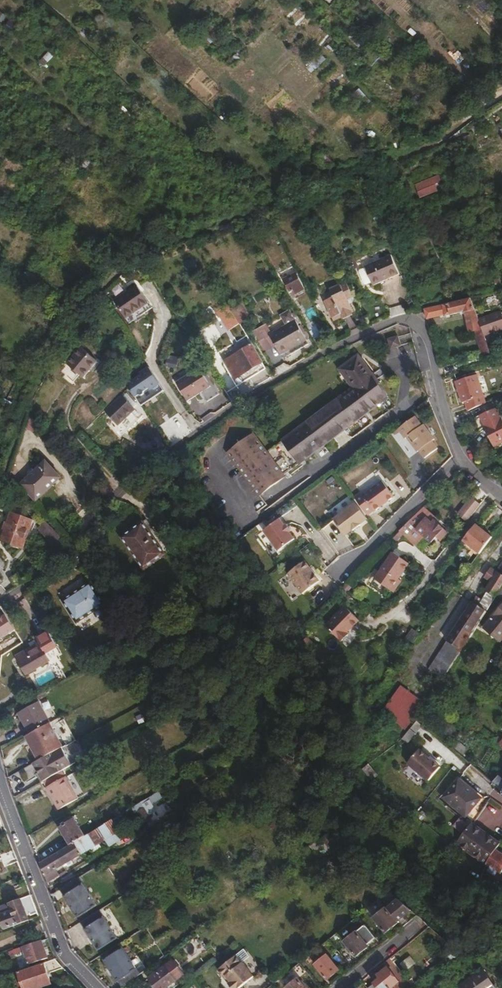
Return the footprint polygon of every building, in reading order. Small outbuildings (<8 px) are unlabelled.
[(426,189),(428,195),(441,189),(436,177),(426,181),(427,184),(420,187),(422,191),(426,189)] [(391,253),(380,259),(365,266),(375,284),(400,272),(391,253)] [(307,288),(298,271),(286,278),(292,290),(294,289),(297,293),(307,288)] [(355,297),(349,284),(343,286),(343,285),(332,289),(335,297),(327,301),(335,321),(344,317),(345,320),(355,316),(354,313),(356,312),(352,305),(350,300),(355,297)] [(155,311),(141,289),(119,303),(133,325),(155,311)] [(457,302),(445,304),(448,314),(448,316),(467,311),(471,326),(481,323),(473,298),(457,302)] [(445,304),(427,309),(430,318),(448,314),(445,304)] [(287,324),(270,334),(276,344),(282,353),(283,353),(285,357),(310,343),(290,309),(281,314),(282,316),(287,324)] [(225,314),(213,321),(218,328),(229,321),(225,314)] [(218,328),(213,321),(203,327),(209,338),(220,332),(218,328)] [(218,328),(220,332),(231,325),(229,321),(218,328)] [(317,322),(309,327),(316,340),(324,335),(317,322)] [(264,338),(272,333),(266,323),(258,328),(264,338)] [(483,328),(481,323),(471,326),(472,331),(476,330),(483,328)] [(491,353),(483,328),(476,330),(484,355),(491,353)] [(276,344),(270,334),(259,341),(264,351),(276,344)] [(99,359),(80,344),(75,351),(78,353),(64,371),(76,381),(82,373),(86,376),(99,359)] [(238,362),(244,373),(264,361),(254,344),(238,353),(241,360),(238,362)] [(238,362),(234,355),(226,360),(230,366),(238,362)] [(236,377),(244,373),(238,362),(230,366),(236,377)] [(130,387),(137,398),(151,388),(153,391),(163,384),(152,367),(151,365),(140,371),(142,374),(128,383),(130,387)] [(256,431),(228,447),(255,493),(283,476),(282,474),(393,409),(368,365),(348,376),(360,397),(267,450),(256,431)] [(213,385),(201,367),(178,383),(190,401),(213,385)] [(470,400),(474,409),(493,400),(479,371),(458,380),(468,401),(470,400)] [(151,388),(137,398),(143,406),(167,390),(163,384),(153,391),(151,388)] [(136,410),(124,396),(107,410),(119,423),(113,428),(121,437),(140,420),(133,412),(136,410)] [(487,426),(496,445),(501,443),(501,417),(498,408),(483,414),(488,426),(487,426)] [(13,416),(6,413),(3,419),(10,422),(13,416)] [(414,445),(428,461),(441,451),(433,442),(436,439),(425,425),(423,426),(417,418),(400,431),(409,440),(411,438),(416,443),(414,445)] [(63,479),(49,463),(24,485),(38,501),(63,479)] [(360,495),(354,500),(367,517),(373,513),(374,514),(394,499),(382,483),(362,497),(360,495)] [(469,496),(456,514),(466,521),(479,504),(469,496)] [(355,505),(333,522),(345,538),(352,532),(352,533),(367,521),(355,505)] [(438,522),(424,508),(400,532),(401,533),(404,536),(415,545),(423,537),(430,543),(436,537),(440,542),(448,534),(437,523),(438,522)] [(31,520),(10,513),(0,540),(21,548),(31,520)] [(56,548),(61,553),(70,544),(47,520),(39,527),(57,546),(56,548)] [(279,521),(263,533),(278,553),(294,541),(289,534),(291,533),(286,526),(284,528),(279,521)] [(493,537),(476,524),(464,541),(481,554),(493,537)] [(145,525),(124,538),(144,570),(166,556),(145,525)] [(404,536),(401,533),(392,542),(395,545),(404,536)] [(394,553),(375,579),(394,593),(402,582),(399,580),(410,565),(394,553)] [(287,576),(301,596),(319,584),(304,563),(287,576)] [(487,612),(496,598),(501,588),(501,570),(499,568),(496,573),(491,569),(485,578),(492,583),(487,591),(488,592),(479,607),(487,612)] [(10,579),(15,587),(26,580),(20,571),(10,579)] [(91,582),(63,600),(76,622),(105,604),(91,582)] [(352,589),(348,585),(342,590),(347,594),(352,589)] [(342,641),(363,619),(345,603),(324,625),(342,641)] [(473,603),(450,638),(453,640),(476,605),(473,603)] [(432,666),(446,675),(464,647),(463,647),(480,621),(481,621),(487,612),(479,607),(476,605),(453,640),(450,638),(432,666)] [(485,631),(501,644),(501,609),(495,618),(485,631)] [(0,616),(0,639),(14,630),(3,614),(0,616)] [(472,635),(478,638),(482,631),(477,628),(472,635)] [(41,647),(17,660),(26,675),(49,662),(41,647)] [(403,700),(393,713),(410,725),(419,711),(403,700)] [(50,723),(38,703),(20,714),(32,735),(50,723)] [(32,735),(27,737),(39,760),(63,747),(50,723),(32,735)] [(419,749),(406,764),(427,781),(439,766),(419,749)] [(56,774),(66,768),(58,756),(38,768),(45,779),(56,774)] [(104,772),(94,778),(98,785),(108,779),(104,772)] [(56,774),(45,780),(61,807),(84,794),(72,773),(60,780),(56,774)] [(499,776),(493,783),(501,790),(501,779),(499,776)] [(458,779),(443,797),(465,815),(480,797),(458,779)] [(134,802),(141,825),(153,821),(150,812),(156,810),(153,800),(162,797),(161,794),(134,802)] [(61,828),(71,845),(76,842),(86,836),(75,819),(61,828)] [(501,846),(501,844),(485,833),(478,829),(471,823),(454,844),(464,851),(470,855),(489,867),(499,851),(501,846)] [(76,842),(83,853),(108,838),(101,826),(86,836),(76,842)] [(330,834),(324,839),(333,851),(340,846),(330,834)] [(57,853),(64,864),(83,853),(76,842),(71,845),(57,853)] [(5,863),(18,858),(15,851),(3,856),(5,863)] [(499,851),(489,867),(492,869),(490,870),(497,875),(499,873),(501,875),(501,853),(499,851)] [(57,853),(41,862),(47,880),(58,874),(56,869),(64,864),(57,853)] [(97,904),(80,876),(61,888),(78,916),(97,904)] [(6,930),(41,917),(31,893),(0,904),(0,914),(6,930)] [(386,907),(374,916),(386,932),(398,923),(397,922),(413,910),(399,898),(387,908),(386,907)] [(118,937),(101,909),(81,922),(99,949),(118,937)] [(366,923),(345,940),(357,956),(369,946),(368,945),(377,938),(366,923)] [(46,939),(25,946),(27,950),(29,957),(31,963),(49,958),(45,947),(49,946),(46,939)] [(123,987),(142,974),(125,947),(106,959),(123,987)] [(216,968),(230,987),(239,987),(253,976),(237,954),(216,968)] [(327,954),(315,963),(328,979),(340,969),(327,954)] [(18,973),(23,987),(41,987),(53,984),(49,973),(65,968),(57,960),(18,973)] [(369,987),(395,987),(401,984),(399,982),(406,976),(395,962),(385,970),(388,973),(369,987)] [(167,965),(151,977),(159,987),(166,987),(178,979),(167,965)] [(462,984),(464,987),(496,987),(497,987),(485,969),(462,984)] [(287,986),(288,987),(308,987),(299,977),(287,986)]
